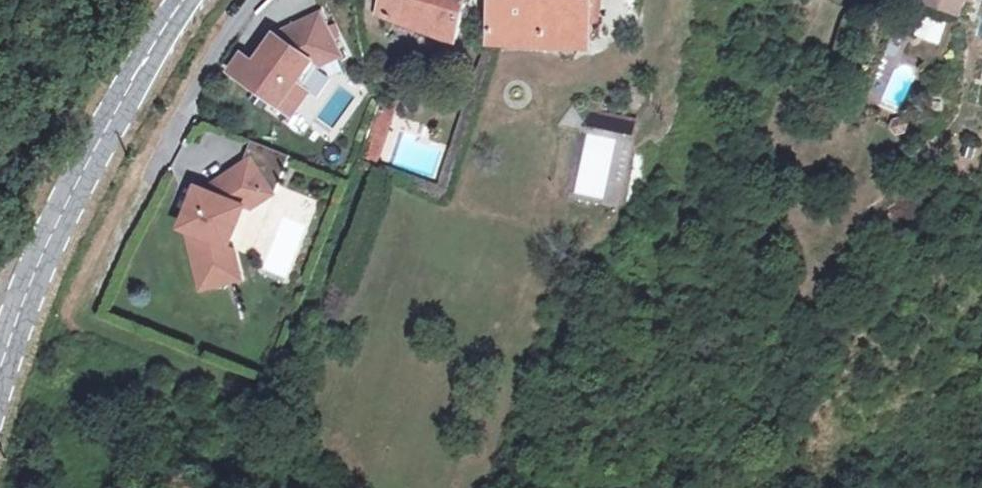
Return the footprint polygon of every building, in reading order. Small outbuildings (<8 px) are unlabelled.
[(475,0),(386,0),(379,19),(458,47),(475,0)] [(598,0),(500,0),(496,38),(595,45),(598,0)] [(965,25),(972,8),(978,11),(981,0),(927,0),(923,9),(965,25)] [(320,15),(281,34),(255,69),(241,58),(230,72),(292,117),(307,96),(295,88),(314,62),(322,68),(341,60),(320,15)] [(954,105),(957,97),(947,94),(945,104),(954,105)] [(385,100),(379,118),(394,123),(401,102),(396,101),(390,100),(385,100)] [(624,120),(626,110),(603,103),(602,116),(624,120)] [(624,120),(602,116),(589,115),(587,127),(621,133),(624,120)] [(370,146),(385,150),(394,123),(379,118),(370,146)] [(290,158),(253,143),(247,164),(197,194),(186,230),(203,291),(241,281),(231,252),(244,214),(273,196),(290,158)] [(380,165),(385,150),(370,146),(366,160),(380,165)]
